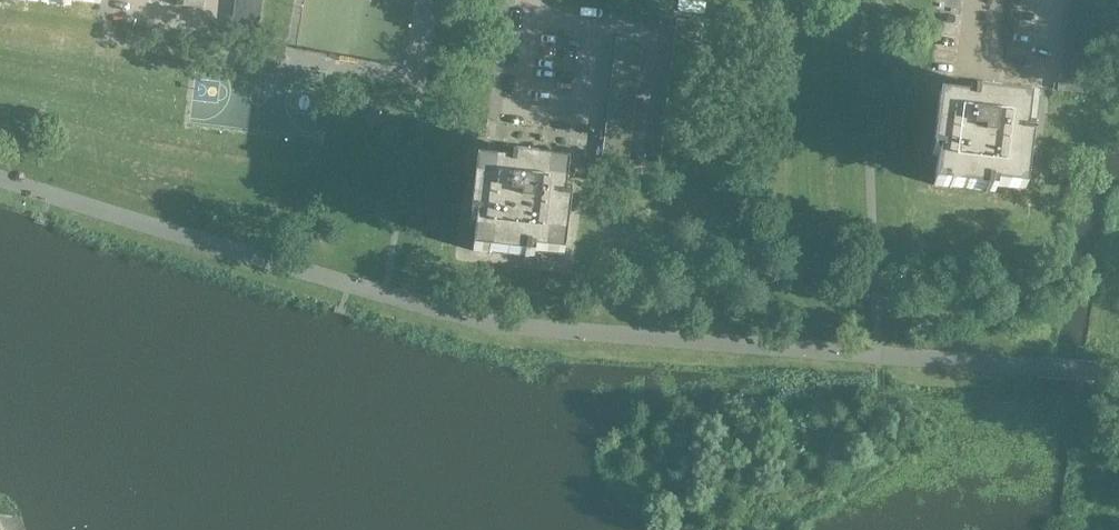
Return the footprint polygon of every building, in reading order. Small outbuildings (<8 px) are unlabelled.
[(234,9),(260,13),(262,0),(235,0),(234,9)] [(680,0),(679,0),(677,11),(704,14),(705,3),(680,0)] [(1068,8),(1094,11),(1096,0),(1069,0),(1068,8)] [(1068,8),(1066,21),(1092,24),(1094,11),(1068,8)] [(234,9),(232,23),(259,26),(260,13),(234,9)] [(1066,21),(1064,35),(1091,39),(1092,24),(1066,21)] [(232,23),(231,36),(257,39),(259,26),(232,23)] [(1064,35),(1063,49),(1089,52),(1091,39),(1064,35)] [(642,40),(616,37),(614,50),(641,53),(642,40)] [(1063,49),(1061,62),(1087,65),(1089,52),(1063,49)] [(641,53),(614,50),(613,63),(639,66),(641,53)] [(1061,62),(1059,76),(1086,79),(1087,65),(1061,62)] [(1028,99),(939,88),(932,155),(937,155),(934,184),(994,192),(995,186),(1024,189),(1031,129),(1025,128),(1028,99)] [(633,119),(606,116),(605,129),(631,132),(633,119)] [(631,132),(605,129),(603,142),(630,146),(631,132)] [(630,146),(603,142),(602,156),(628,159),(630,146)] [(505,163),(477,160),(470,215),(470,221),(476,222),(472,250),(528,257),(528,256),(533,257),(534,251),(563,254),(565,235),(569,203),(570,199),(569,199),(570,194),(564,193),(567,165),(551,163),(551,156),(546,155),(547,150),(514,146),(513,151),(507,150),(505,163)]
